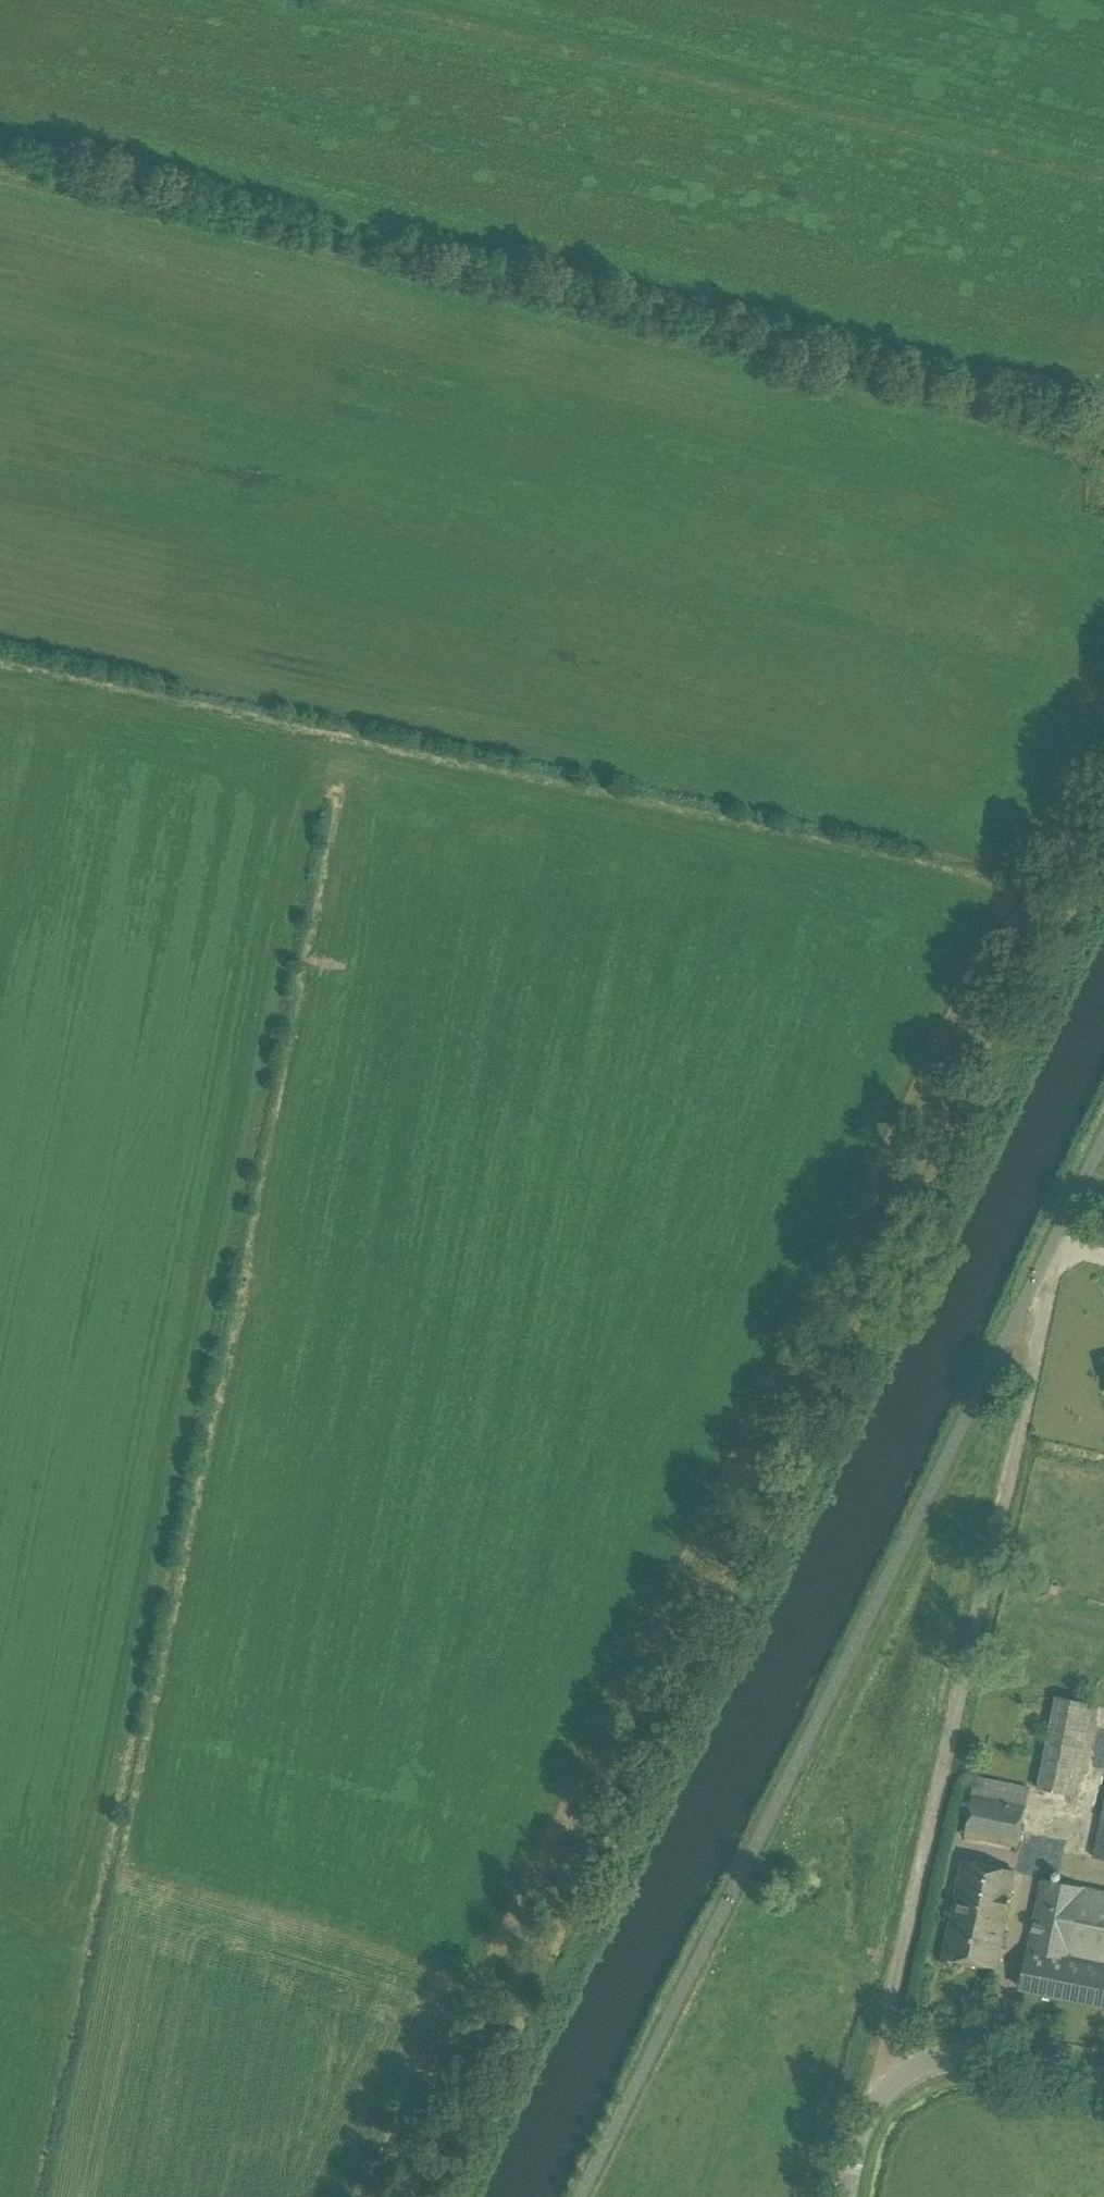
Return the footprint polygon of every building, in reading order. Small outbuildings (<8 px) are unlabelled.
[(1075,1796),(1093,1704),(1056,1697),(1037,1788),(1075,1796)] [(1018,1841),(1029,1788),(976,1777),(966,1831),(1018,1841)] [(1094,1857),(1103,1859),(1103,1810),(1094,1857)] [(944,1957),(996,1968),(1015,1872),(963,1861),(944,1957)] [(1024,1973),(1021,1988),(1103,2006),(1103,1892),(1084,1888),(1084,1887),(1043,1879),(1024,1973)]
